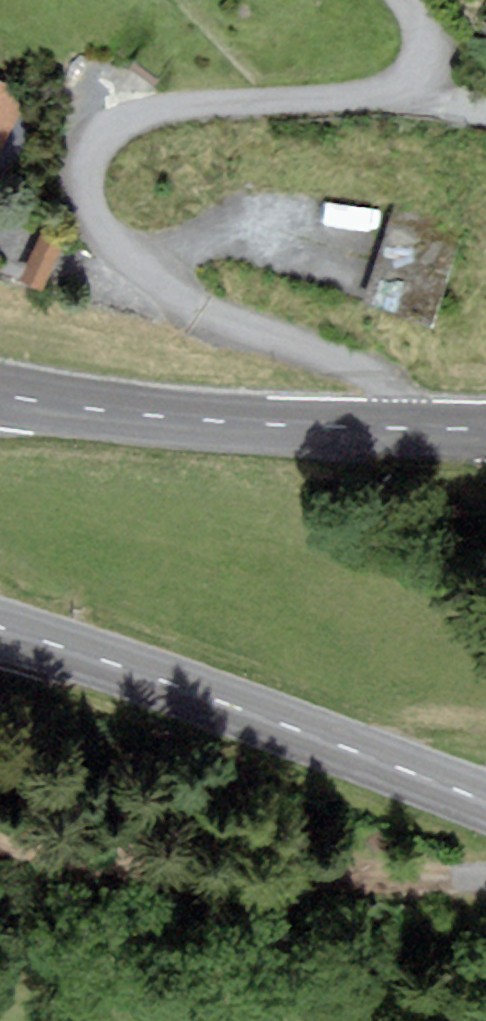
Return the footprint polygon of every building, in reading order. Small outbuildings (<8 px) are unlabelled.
[(25,96),(0,84),(0,146),(25,96)]
